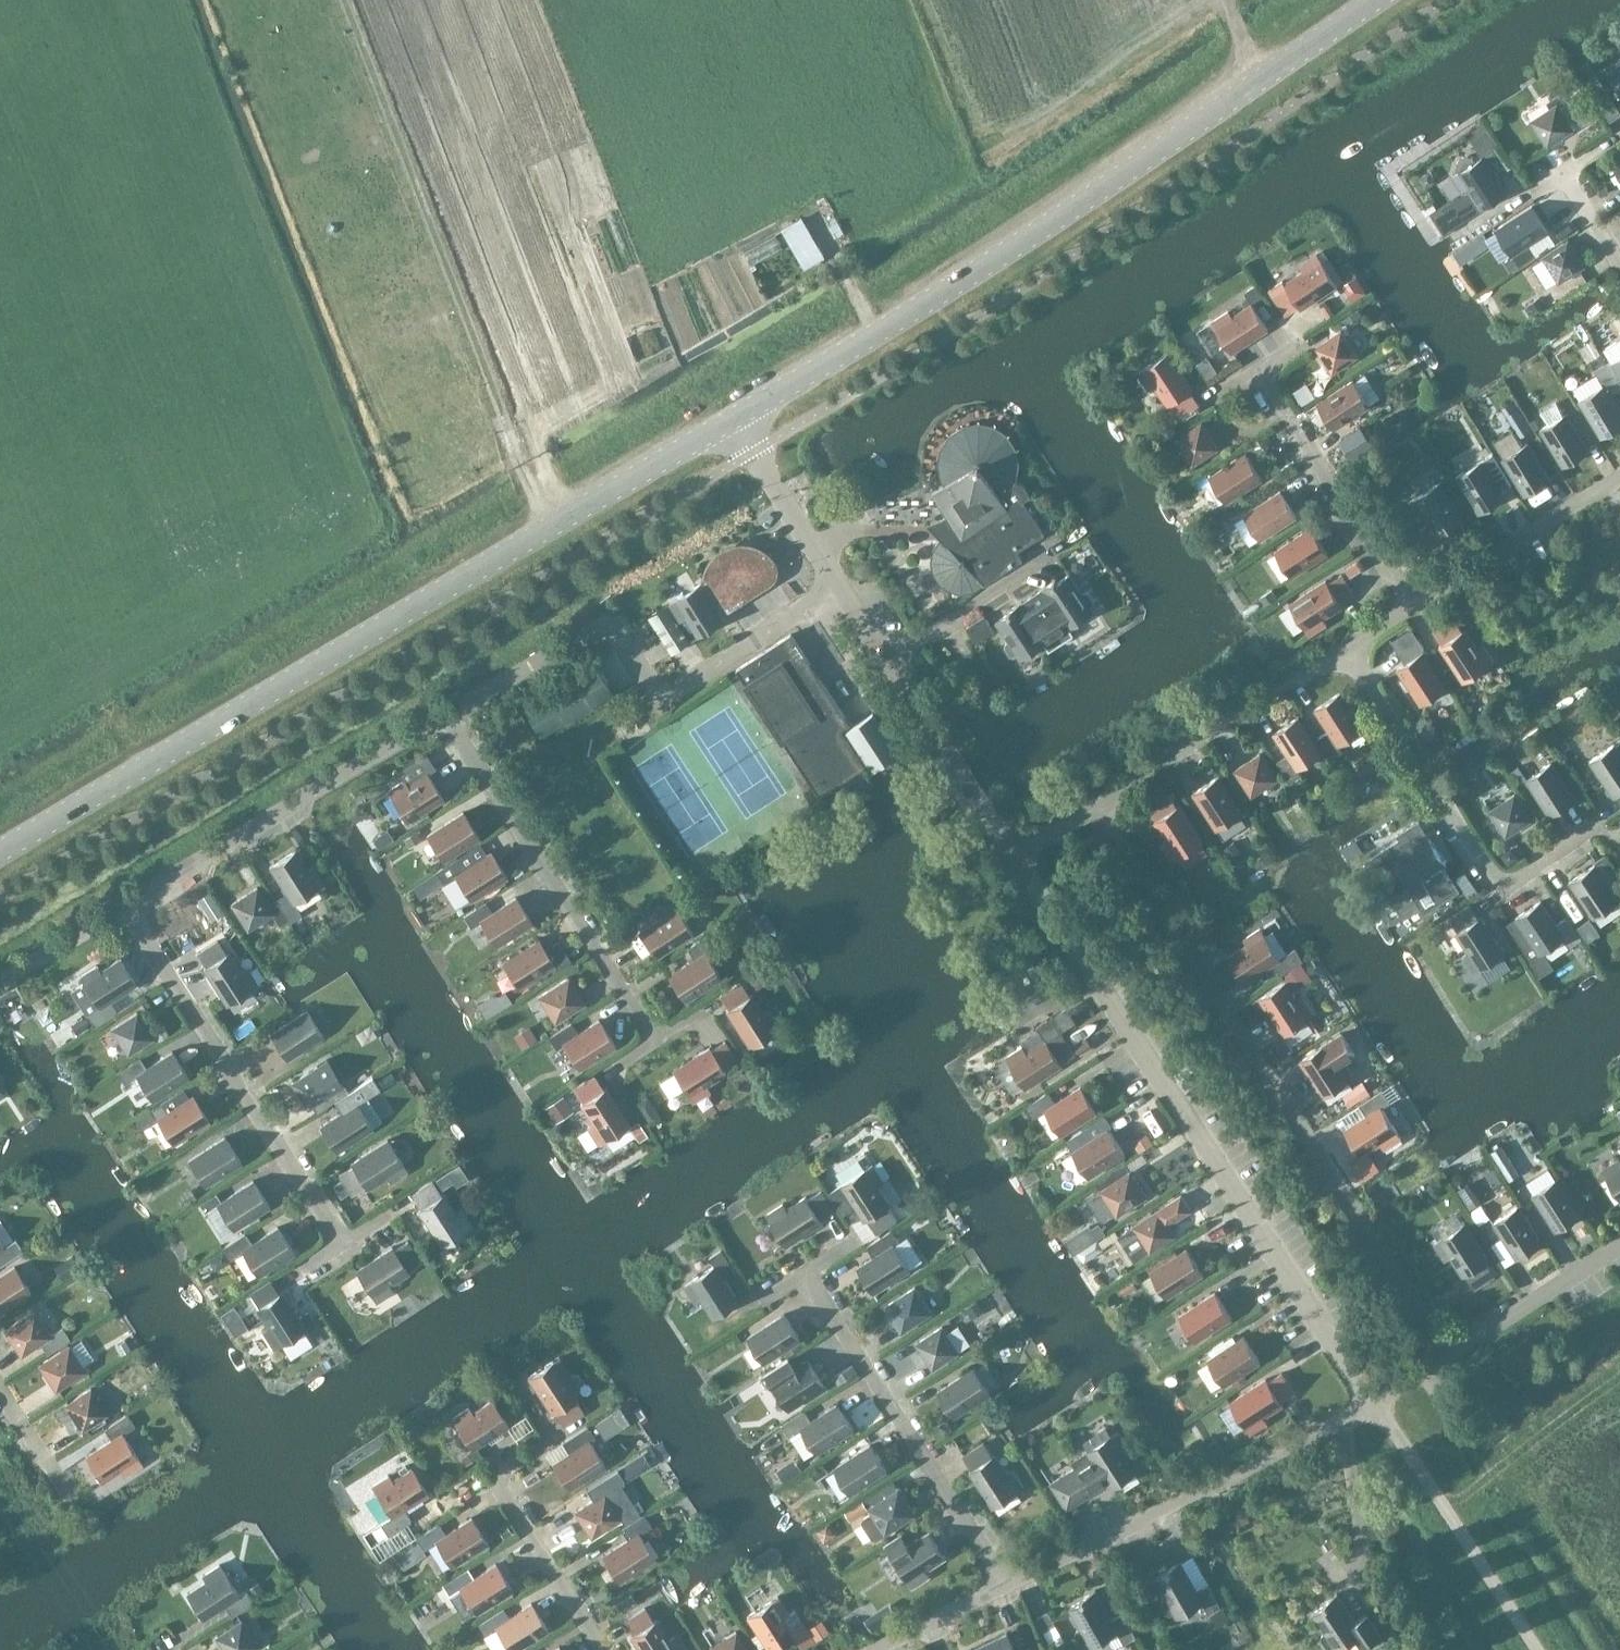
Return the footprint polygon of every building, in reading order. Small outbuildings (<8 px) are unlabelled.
[(1618,86),(1616,87),(1619,93),(1619,67),(1613,72),(1612,77),(1618,86)] [(1548,146),(1573,130),(1557,104),(1531,120),(1548,146)] [(1484,120),(1468,131),(1481,152),(1500,142),(1484,120)] [(1494,147),(1508,169),(1514,166),(1499,143),(1498,144),(1494,147)] [(1481,155),(1482,157),(1452,176),(1463,194),(1469,190),(1481,210),(1507,193),(1497,177),(1508,169),(1494,147),(1481,155)] [(1611,161),(1619,175),(1619,155),(1611,161)] [(834,193),(825,196),(831,219),(841,217),(834,193)] [(1444,217),(1458,212),(1451,195),(1437,200),(1444,217)] [(1512,255),(1548,232),(1532,206),(1495,230),(1512,255)] [(826,257),(804,217),(784,228),(805,268),(826,257)] [(1559,282),(1585,266),(1568,240),(1543,256),(1559,282)] [(1301,309),(1337,285),(1317,254),(1300,265),(1304,271),(1284,284),(1286,286),(1273,295),(1286,315),(1299,306),(1301,309)] [(1232,353),(1268,329),(1252,303),(1232,316),(1229,311),(1212,322),(1232,353)] [(1333,373),(1358,356),(1341,331),(1316,347),(1333,373)] [(1179,417),(1199,404),(1190,390),(1193,388),(1169,352),(1138,372),(1149,389),(1155,386),(1167,405),(1170,403),(1179,417)] [(1612,363),(1619,376),(1619,358),(1612,363)] [(1605,385),(1579,400),(1601,438),(1619,426),(1619,410),(1612,396),(1619,391),(1619,385),(1607,363),(1595,371),(1605,385)] [(1309,372),(1316,386),(1329,379),(1323,366),(1309,372)] [(1334,429),(1370,405),(1354,380),(1317,404),(1334,429)] [(1545,398),(1551,411),(1566,405),(1561,392),(1545,398)] [(1563,466),(1589,451),(1566,413),(1540,429),(1563,466)] [(1193,465),(1218,448),(1202,423),(1176,439),(1193,465)] [(1025,485),(1015,479),(1018,464),(1016,449),(1007,436),(994,428),(979,424),(964,427),(951,435),(942,448),(939,463),(942,478),(946,484),(932,493),(933,494),(935,493),(949,515),(939,521),(947,534),(943,536),(944,537),(940,540),(934,549),(931,561),(934,574),(941,583),(950,590),(962,592),(976,590),(1023,559),(1017,551),(1045,533),(1024,500),(1030,496),(1025,485)] [(1525,496),(1550,480),(1528,443),(1502,458),(1525,496)] [(1226,503),(1262,479),(1246,454),(1209,477),(1226,503)] [(1479,513),(1505,497),(1482,460),(1456,476),(1479,513)] [(1448,548),(1468,535),(1460,521),(1463,520),(1440,483),(1408,502),(1419,519),(1425,516),(1437,536),(1440,534),(1448,548)] [(1260,540),(1297,516),(1280,491),(1244,514),(1260,540)] [(1311,528),(1275,552),(1291,577),(1328,553),(1311,528)] [(740,546),(737,547),(734,547),(731,548),(727,550),(725,551),(722,552),(720,554),(717,557),(715,559),(713,561),(711,565),(710,568),(708,571),(707,574),(707,576),(709,579),(670,603),(681,620),(687,617),(699,636),(725,620),(714,604),(722,599),(727,608),(763,585),(774,564),(773,562),(772,560),(769,558),(768,556),(766,554),(764,553),(759,550),(756,549),(753,548),(751,547),(748,547),(743,546),(740,546)] [(874,546),(857,552),(863,569),(881,563),(874,546)] [(1031,596),(1061,642),(1073,634),(1069,628),(1095,611),(1094,610),(1093,611),(1090,607),(1093,604),(1094,601),(1089,592),(1085,591),(1082,594),(1070,575),(1071,575),(1071,574),(1057,583),(1055,580),(1031,596)] [(1341,574),(1328,583),(1326,580),(1290,604),(1310,635),(1327,624),(1323,619),(1343,606),(1341,603),(1354,594),(1341,574)] [(678,623),(654,586),(636,597),(659,634),(678,623)] [(1049,649),(1061,642),(1031,596),(1008,611),(1009,613),(995,622),(996,623),(997,623),(1009,641),(1006,643),(1005,647),(1010,655),(1014,656),(1018,654),(1020,658),(1019,659),(1020,660),(1046,643),(1049,649)] [(1463,682),(1494,662),(1483,645),(1478,649),(1465,629),(1462,631),(1454,618),(1434,631),(1442,644),(1440,646),(1463,682)] [(789,679),(812,665),(791,634),(769,648),(789,679)] [(1421,705),(1446,688),(1423,652),(1426,650),(1419,639),(1398,652),(1405,663),(1397,668),(1421,705)] [(789,679),(769,648),(736,669),(796,760),(833,736),(828,729),(837,724),(828,711),(838,705),(812,665),(789,679)] [(616,692),(597,663),(522,707),(541,736),(616,692)] [(1315,709),(1329,731),(1318,738),(1332,760),(1343,753),(1339,745),(1364,729),(1340,693),(1315,709)] [(833,736),(796,760),(820,797),(866,767),(842,731),(851,725),(838,705),(828,711),(837,724),(828,729),(833,736)] [(874,771),(899,754),(873,714),(847,731),(874,771)] [(1273,733),(1288,756),(1277,763),(1291,785),(1303,777),(1298,769),(1322,753),(1299,717),(1273,733)] [(1590,761),(1614,797),(1617,795),(1619,800),(1619,740),(1590,761)] [(1251,796),(1277,779),(1260,754),(1235,770),(1251,796)] [(1550,816),(1575,799),(1551,763),(1526,780),(1550,816)] [(408,786),(404,780),(387,791),(407,823),(444,799),(427,773),(408,786)] [(1217,830),(1242,813),(1219,777),(1193,793),(1217,830)] [(1506,837),(1531,820),(1515,794),(1489,811),(1506,837)] [(1180,805),(1177,807),(1169,795),(1149,808),(1157,820),(1154,822),(1167,841),(1161,845),(1172,862),(1203,842),(1180,805)] [(463,812),(427,836),(443,863),(480,838),(463,812)] [(1225,832),(1233,847),(1244,841),(1236,826),(1225,832)] [(1429,839),(1408,853),(1401,842),(1379,857),(1386,868),(1394,864),(1413,893),(1430,882),(1427,877),(1446,864),(1429,839)] [(295,850),(270,867),(286,893),(275,900),(290,923),(302,915),(294,903),(324,884),(313,867),(308,870),(295,850)] [(458,857),(435,872),(443,884),(455,876),(471,901),(507,877),(491,851),(465,868),(458,857)] [(1594,918),(1619,901),(1595,865),(1570,882),(1594,918)] [(424,880),(432,891),(443,884),(435,873),(424,880)] [(257,888),(231,904),(248,930),(274,913),(257,888)] [(479,921),(496,947),(518,932),(525,943),(547,930),(540,918),(532,923),(516,897),(479,921)] [(1567,917),(1556,924),(1541,901),(1516,918),(1540,954),(1563,939),(1569,947),(1582,939),(1567,917)] [(1474,973),(1505,953),(1481,917),(1479,919),(1470,905),(1450,918),(1458,931),(1456,933),(1468,953),(1463,956),(1474,973)] [(693,934),(676,908),(640,932),(656,957),(693,934)] [(1295,949),(1280,958),(1261,928),(1244,939),(1247,945),(1228,957),(1244,983),(1273,964),(1280,976),(1302,961),(1295,949)] [(718,945),(710,933),(687,948),(694,959),(668,976),(685,1001),(721,978),(706,953),(718,945)] [(218,940),(198,953),(206,967),(204,969),(227,1005),(258,985),(247,968),(242,972),(229,952),(226,954),(218,940)] [(539,940),(502,963),(519,989),(554,966),(557,969),(571,960),(559,942),(546,950),(539,940)] [(84,983),(72,991),(95,1027),(118,1012),(111,1001),(136,984),(120,959),(101,971),(97,966),(80,977),(84,983)] [(568,978),(538,997),(555,1023),(585,1003),(568,978)] [(740,982),(720,995),(729,1009),(726,1011),(750,1047),(781,1027),(770,1010),(764,1014),(752,994),(749,996),(740,982)] [(1283,1035),(1314,1015),(1303,998),(1298,1001),(1285,982),(1260,999),(1283,1035)] [(499,996),(506,1007),(512,1003),(505,992),(499,996)] [(323,1036),(307,1011),(270,1034),(287,1060),(323,1036)] [(137,1013),(111,1029),(128,1055),(153,1038),(137,1013)] [(571,1022),(548,1037),(556,1049),(563,1045),(579,1069),(616,1046),(599,1020),(578,1033),(571,1022)] [(1075,1055),(1060,1032),(1047,1041),(1046,1039),(1026,1052),(1023,1046),(1006,1057),(1026,1089),(1062,1065),(1062,1064),(1075,1055)] [(1342,1034),(1300,1061),(1323,1097),(1354,1077),(1344,1061),(1355,1054),(1342,1034)] [(1086,1038),(1074,1046),(1080,1055),(1092,1047),(1086,1038)] [(724,1041),(711,1049),(709,1047),(673,1071),(674,1073),(659,1083),(669,1098),(684,1088),(693,1102),(710,1091),(706,1085),(726,1073),(724,1069),(736,1062),(724,1041)] [(140,1057),(117,1072),(125,1084),(137,1076),(152,1101),(189,1077),(173,1052),(147,1068),(140,1057)] [(308,1108),(334,1092),(317,1066),(292,1083),(308,1108)] [(594,1076),(574,1089),(583,1102),(580,1104),(593,1124),(587,1127),(599,1144),(630,1124),(606,1088),(603,1090),(594,1076)] [(1081,1086),(1056,1103),(1049,1092),(1026,1107),(1034,1120),(1046,1112),(1061,1136),(1098,1112),(1081,1086)] [(335,1102),(342,1113),(320,1127),(337,1152),(373,1129),(357,1104),(365,1099),(358,1087),(335,1102)] [(1384,1149),(1401,1138),(1382,1108),(1390,1102),(1383,1090),(1360,1105),(1367,1116),(1345,1130),(1361,1156),(1381,1143),(1384,1149)] [(166,1100),(150,1110),(173,1145),(210,1121),(193,1096),(172,1109),(166,1100)] [(1147,1119),(1133,1129),(1142,1142),(1156,1131),(1147,1119)] [(639,1123),(631,1128),(639,1139),(646,1134),(639,1123)] [(1073,1152),(1072,1152),(1089,1178),(1125,1154),(1109,1128),(1092,1139),(1085,1128),(1066,1141),(1073,1152)] [(225,1137),(189,1161),(205,1186),(242,1163),(225,1137)] [(353,1166),(339,1175),(352,1195),(366,1186),(367,1189),(387,1177),(390,1182),(408,1171),(387,1140),(351,1164),(353,1166)] [(274,1143),(254,1155),(270,1182),(289,1170),(274,1143)] [(1619,1159),(1602,1170),(1619,1198),(1619,1161),(1619,1159)] [(872,1165),(841,1185),(865,1221),(868,1219),(877,1233),(897,1220),(888,1206),(891,1205),(878,1185),(884,1182),(872,1165)] [(1131,1171),(1101,1191),(1117,1216),(1147,1197),(1131,1171)] [(1477,1176),(1467,1183),(1482,1204),(1492,1197),(1477,1176)] [(1556,1231),(1581,1215),(1558,1178),(1532,1195),(1556,1231)] [(253,1181),(217,1205),(233,1230),(270,1207),(253,1181)] [(473,1227),(462,1209),(456,1213),(444,1194),(441,1195),(432,1182),(412,1195),(421,1208),(418,1210),(442,1247),(473,1227)] [(783,1204),(766,1215),(786,1246),(823,1222),(821,1219),(835,1211),(822,1191),(808,1199),(806,1196),(787,1209),(783,1204)] [(1181,1196),(1133,1226),(1150,1252),(1176,1235),(1166,1224),(1189,1209),(1181,1196)] [(1517,1259),(1542,1242),(1519,1206),(1493,1222),(1517,1259)] [(1086,1251),(1111,1234),(1095,1212),(1071,1229),(1086,1251)] [(1475,1288),(1495,1275),(1486,1262),(1489,1260),(1465,1223),(1434,1243),(1445,1261),(1451,1257),(1463,1276),(1466,1275),(1475,1288)] [(245,1233),(223,1248),(230,1260),(242,1252),(258,1276),(295,1253),(278,1227),(252,1244),(245,1233)] [(874,1257),(857,1267),(874,1293),(911,1270),(895,1245),(900,1241),(892,1229),(867,1246),(874,1257)] [(23,1251),(16,1239),(4,1247),(0,1241),(0,1266),(23,1251)] [(356,1271),(376,1302),(393,1291),(390,1285),(409,1273),(407,1270),(421,1261),(408,1241),(394,1250),(393,1247),(356,1271)] [(1187,1249),(1150,1272),(1167,1298),(1204,1274),(1187,1249)] [(715,1266),(685,1285),(696,1302),(701,1299),(714,1318),(740,1302),(725,1280),(736,1273),(722,1250),(710,1257),(715,1266)] [(1130,1263),(1112,1277),(1121,1288),(1139,1274),(1130,1263)] [(0,1276),(0,1313),(31,1292),(15,1267),(0,1276)] [(269,1328),(263,1332),(274,1349),(305,1329),(282,1292),(279,1294),(270,1281),(250,1294),(259,1307),(256,1309),(269,1328)] [(915,1287),(885,1307),(902,1332),(932,1313),(915,1287)] [(1215,1293),(1179,1316),(1196,1342),(1232,1318),(1215,1293)] [(221,1314),(235,1335),(247,1327),(233,1306),(221,1314)] [(35,1311),(5,1330),(21,1356),(40,1344),(47,1355),(70,1340),(62,1327),(50,1335),(35,1311)] [(299,1317),(305,1326),(315,1320),(308,1311),(299,1317)] [(784,1314),(748,1338),(764,1363),(785,1350),(788,1355),(800,1347),(797,1342),(801,1340),(784,1314)] [(959,1353),(942,1327),(917,1343),(933,1369),(959,1353)] [(1244,1336),(1207,1360),(1224,1386),(1261,1362),(1244,1336)] [(86,1371),(69,1346),(40,1365),(56,1390),(86,1371)] [(570,1374),(559,1357),(528,1377),(552,1414),(555,1412),(563,1425),(584,1412),(575,1399),(577,1397),(565,1378),(570,1374)] [(771,1386),(773,1385),(789,1410),(825,1386),(809,1361),(793,1371),(786,1360),(763,1375),(771,1386)] [(974,1368),(938,1392),(954,1417),(991,1394),(974,1368)] [(852,1392),(868,1381),(863,1372),(846,1384),(852,1392)] [(1230,1403),(1250,1434),(1267,1422),(1264,1417),(1283,1404),(1281,1402),(1295,1393),(1282,1373),(1268,1382),(1266,1379),(1230,1403)] [(107,1414),(91,1389),(65,1405),(82,1431),(107,1414)] [(469,1407),(452,1419),(472,1450),(509,1426),(492,1400),(473,1413),(469,1407)] [(805,1410),(782,1425),(789,1437),(801,1429),(817,1453),(854,1430),(837,1404),(812,1421),(805,1410)] [(111,1440),(86,1457),(102,1482),(122,1470),(125,1475),(142,1464),(123,1434),(135,1426),(127,1414),(104,1429),(111,1440)] [(1084,1428),(1090,1438),(1114,1425),(1108,1414),(1084,1428)] [(569,1454),(552,1464),(569,1490),(605,1466),(590,1442),(595,1438),(587,1426),(562,1442),(569,1454)] [(1087,1452),(1080,1457),(1092,1475),(1099,1470),(1110,1488),(1136,1471),(1124,1452),(1129,1449),(1118,1431),(1087,1451),(1087,1452)] [(992,1456),(985,1443),(964,1456),(972,1470),(970,1471),(993,1508),(1024,1488),(1013,1470),(1008,1474),(995,1455),(992,1456)] [(871,1445),(834,1469),(850,1494),(887,1471),(871,1445)] [(76,1451),(66,1456),(76,1476),(86,1471),(76,1451)] [(1092,1475),(1080,1457),(1072,1462),(1075,1468),(1051,1483),(1067,1509),(1093,1493),(1084,1480),(1092,1475)] [(391,1516),(380,1523),(388,1535),(411,1521),(404,1510),(428,1494),(412,1468),(392,1481),(389,1475),(372,1486),(391,1516)] [(899,1489),(869,1508),(885,1534),(915,1515),(899,1489)] [(605,1493),(575,1512),(591,1537),(621,1518),(605,1493)] [(868,1511),(857,1515),(863,1532),(874,1528),(868,1511)] [(628,1540),(602,1556),(618,1582),(655,1558),(639,1534),(651,1526),(644,1514),(621,1529),(628,1540)] [(439,1523),(416,1538),(424,1550),(436,1542),(451,1567),(488,1544),(472,1518),(446,1534),(439,1523)] [(906,1547),(899,1536),(885,1544),(912,1587),(930,1575),(926,1570),(946,1557),(929,1532),(906,1547)] [(1329,1555),(1341,1546),(1330,1532),(1318,1540),(1329,1555)] [(1198,1590),(1181,1561),(1166,1569),(1167,1571),(1154,1579),(1165,1599),(1163,1600),(1162,1603),(1166,1613),(1171,1614),(1173,1613),(1176,1619),(1203,1604),(1208,1614),(1221,1607),(1208,1584),(1198,1590)] [(496,1564),(459,1588),(476,1613),(512,1590),(496,1564)] [(206,1581),(186,1594),(203,1620),(224,1606),(231,1617),(254,1602),(246,1590),(239,1595),(219,1565),(202,1576),(206,1581)] [(1119,1632),(1096,1590),(1080,1599),(1082,1601),(1068,1609),(1079,1628),(1077,1629),(1075,1633),(1081,1643),(1085,1644),(1088,1643),(1090,1648),(1119,1632)] [(1337,1594),(1322,1604),(1323,1606),(1310,1615),(1323,1634),(1321,1635),(1320,1639),(1326,1648),(1330,1649),(1333,1648),(1334,1649),(1340,1649),(1361,1635),(1369,1645),(1381,1637),(1366,1615),(1356,1621),(1337,1594)] [(747,1617),(768,1649),(775,1649),(795,1637),(802,1648),(814,1641),(794,1610),(788,1613),(778,1597),(747,1617)] [(495,1627),(510,1649),(515,1649),(548,1629),(532,1603),(495,1627)] [(630,1636),(639,1649),(683,1649),(674,1636),(668,1640),(656,1620),(653,1622),(645,1608),(624,1621),(633,1634),(630,1636)] [(1048,1611),(1035,1619),(1042,1631),(1055,1624),(1048,1611)] [(169,1613),(148,1626),(162,1648),(183,1635),(169,1613)] [(216,1637),(224,1649),(252,1649),(258,1646),(241,1621),(216,1637)] [(736,1632),(710,1648),(711,1649),(747,1649),(736,1632)] [(970,1649),(1013,1649),(1015,1649),(1007,1632),(970,1649)]
